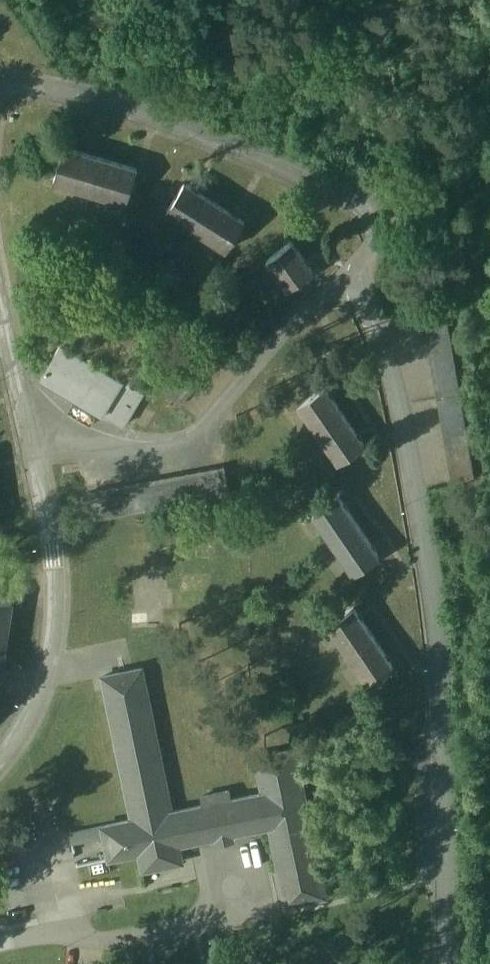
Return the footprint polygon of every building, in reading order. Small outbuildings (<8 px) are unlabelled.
[(61,143),(51,182),(128,202),(138,163),(61,143)] [(226,249),(246,216),(183,177),(163,209),(226,249)] [(283,290),(314,268),(292,237),(261,260),(283,290)] [(470,468),(450,307),(427,310),(447,471),(470,468)] [(126,423),(146,387),(59,340),(39,376),(126,423)] [(186,363),(163,386),(179,401),(202,378),(186,363)] [(298,399),(334,461),(364,444),(328,382),(298,399)] [(338,492),(310,511),(353,572),(381,553),(338,492)] [(15,598),(0,595),(0,666),(1,666),(15,598)] [(326,621),(360,674),(389,655),(355,602),(326,621)] [(293,748),(254,757),(262,793),(230,800),(228,791),(200,797),(202,806),(170,812),(140,669),(101,677),(131,821),(101,827),(108,860),(138,853),(142,871),(181,862),(177,845),(269,826),(285,904),(324,896),(293,748)]
